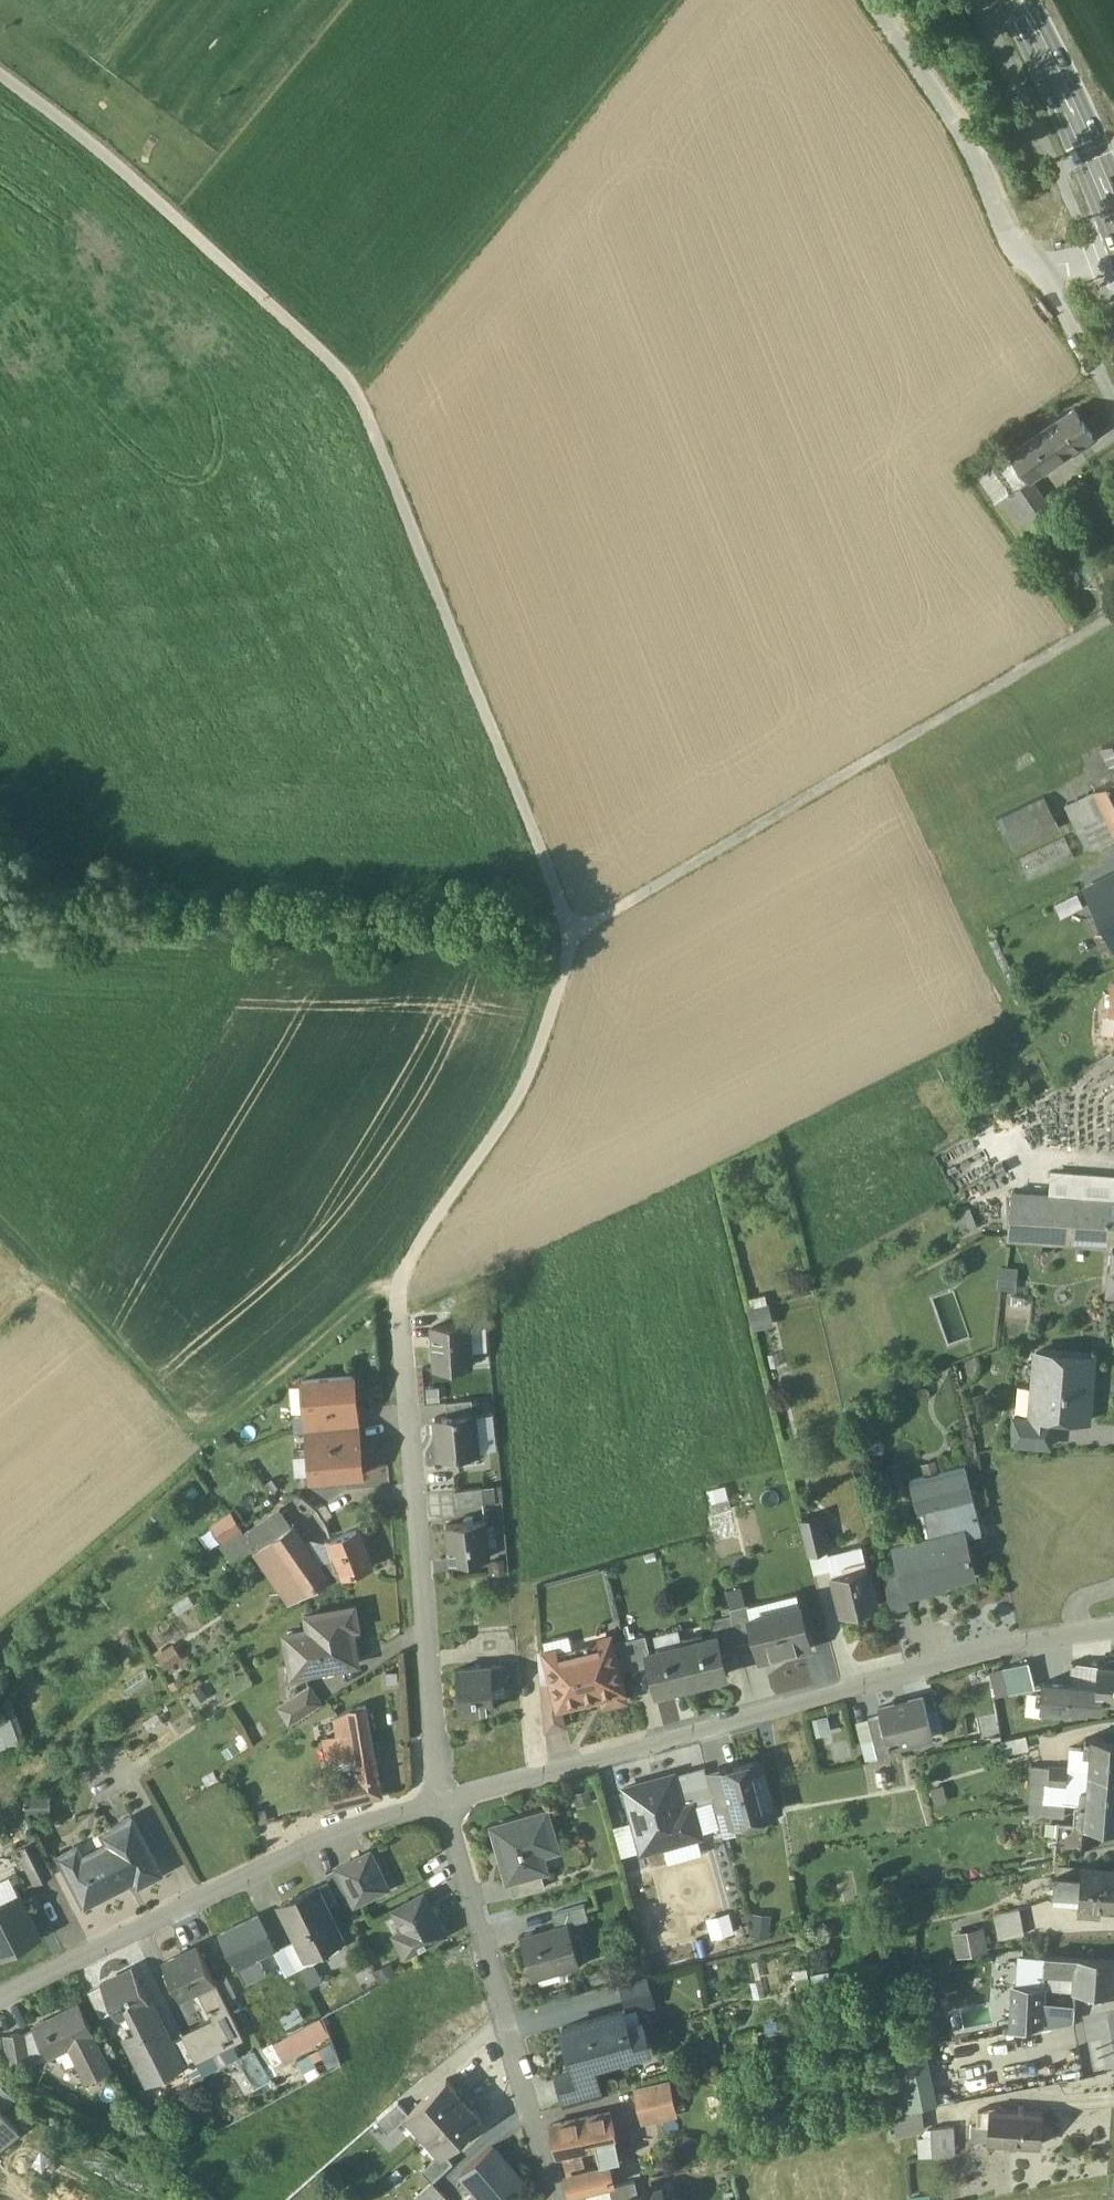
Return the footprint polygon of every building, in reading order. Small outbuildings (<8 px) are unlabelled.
[(1074,409),(1010,454),(1028,480),(1030,478),(1093,435),(1074,409)] [(1010,454),(1002,459),(1001,458),(999,459),(1001,460),(993,466),(1011,492),(1028,480),(1010,454)] [(1011,492),(993,466),(979,476),(997,502),(1011,492)] [(1058,517),(1030,478),(1028,480),(1011,492),(997,502),(1025,542),(1058,517)] [(1100,748),(1113,775),(1113,740),(1100,748)] [(1093,792),(1102,809),(1113,803),(1113,781),(1093,792)] [(1113,840),(1113,832),(1102,809),(1093,792),(1068,805),(1092,851),(1113,840)] [(1047,797),(999,817),(1013,849),(1061,829),(1047,797)] [(1102,809),(1113,832),(1113,803),(1102,809)] [(1076,859),(1065,837),(1020,859),(1031,882),(1076,859)] [(1086,890),(1094,906),(1113,896),(1113,876),(1086,890)] [(1094,906),(1109,936),(1113,933),(1113,896),(1094,906)] [(991,1088),(972,1099),(977,1110),(996,1099),(991,1088)] [(1052,1174),(1051,1195),(1010,1192),(1007,1236),(1071,1240),(1071,1243),(1109,1246),(1111,1228),(1113,1228),(1113,1179),(1052,1174)] [(757,1326),(776,1323),(770,1293),(751,1297),(757,1326)] [(486,1306),(458,1308),(459,1324),(467,1324),(468,1326),(488,1325),(486,1306)] [(459,1324),(433,1326),(436,1366),(470,1364),(468,1326),(467,1324),(459,1324)] [(1093,1356),(1036,1351),(1031,1415),(1052,1417),(1088,1420),(1093,1356)] [(353,1375),(302,1380),(305,1415),(307,1415),(355,1410),(356,1410),(353,1375)] [(473,1399),(446,1401),(448,1416),(474,1413),(473,1399)] [(355,1410),(307,1415),(308,1429),(357,1425),(355,1410)] [(448,1416),(436,1417),(440,1458),(462,1455),(461,1452),(475,1451),(475,1454),(478,1454),(474,1413),(448,1416)] [(1052,1417),(1031,1415),(1031,1417),(1014,1416),(1012,1442),(1050,1445),(1052,1417)] [(357,1425),(308,1429),(309,1443),(358,1439),(357,1425)] [(309,1443),(308,1444),(311,1479),(362,1474),(359,1439),(358,1439),(309,1443)] [(965,1466),(910,1480),(918,1514),(924,1512),(973,1500),(965,1466)] [(482,1487),(456,1489),(458,1505),(483,1502),(482,1487)] [(973,1500),(924,1512),(930,1537),(963,1529),(965,1534),(981,1531),(973,1500)] [(290,1527),(277,1509),(248,1530),(260,1547),(290,1527)] [(242,1528),(231,1513),(213,1525),(224,1541),(242,1528)] [(833,1548),(824,1514),(799,1521),(809,1554),(833,1548)] [(470,1522),(446,1525),(450,1562),(471,1559),(471,1552),(489,1550),(486,1520),(470,1522)] [(223,1543),(232,1556),(254,1540),(244,1526),(223,1543)] [(301,1543),(290,1527),(270,1541),(281,1557),(301,1543)] [(930,1537),(893,1547),(900,1572),(905,1595),(928,1589),(926,1582),(942,1578),(943,1583),(973,1576),(969,1559),(971,1559),(965,1534),(963,1529),(930,1537)] [(356,1530),(329,1541),(336,1558),(344,1577),(370,1567),(356,1530)] [(281,1557),(270,1541),(253,1553),(289,1604),(307,1593),(297,1579),(281,1557)] [(301,1543),(281,1557),(297,1579),(317,1566),(301,1543)] [(336,1558),(317,1566),(328,1581),(330,1583),(344,1577),(336,1558)] [(866,1559),(845,1565),(846,1572),(832,1575),(841,1614),(877,1606),(866,1559)] [(317,1566),(297,1579),(307,1593),(328,1581),(317,1566)] [(900,1572),(884,1576),(892,1609),(908,1605),(905,1595),(900,1572)] [(748,1603),(730,1607),(731,1612),(739,1642),(739,1643),(755,1639),(749,1615),(751,1615),(748,1603)] [(354,1606),(306,1615),(309,1630),(285,1634),(290,1660),(303,1657),(306,1673),(358,1663),(352,1628),(358,1627),(354,1606)] [(751,1615),(749,1615),(755,1639),(761,1661),(762,1660),(762,1658),(781,1653),(782,1655),(811,1648),(804,1624),(799,1625),(795,1611),(779,1615),(777,1608),(751,1615)] [(731,1612),(710,1618),(714,1634),(717,1633),(720,1647),(739,1642),(731,1612)] [(658,1632),(661,1642),(685,1637),(683,1627),(658,1632)] [(682,1643),(692,1683),(727,1673),(720,1647),(717,1633),(714,1634),(682,1643)] [(646,1634),(624,1639),(631,1669),(651,1664),(647,1650),(650,1650),(646,1634)] [(610,1637),(546,1653),(552,1679),(559,1705),(561,1705),(601,1695),(604,1705),(626,1700),(610,1637)] [(692,1683),(682,1643),(650,1650),(647,1650),(651,1664),(657,1691),(692,1683)] [(164,1667),(183,1657),(176,1644),(157,1654),(164,1667)] [(185,1661),(167,1672),(176,1687),(194,1675),(185,1661)] [(1028,1661),(1003,1668),(1010,1694),(1035,1687),(1028,1661)] [(1098,1664),(1072,1662),(1072,1664),(1074,1664),(1071,1685),(1088,1686),(1096,1687),(1098,1664)] [(1098,1664),(1096,1687),(1095,1698),(1103,1698),(1113,1699),(1113,1666),(1109,1665),(1098,1664)] [(505,1665),(491,1666),(493,1695),(503,1694),(508,1693),(505,1665)] [(491,1666),(457,1669),(460,1711),(494,1708),(493,1695),(491,1666)] [(559,1705),(552,1679),(541,1682),(546,1731),(566,1726),(561,1705),(559,1705)] [(1071,1685),(1044,1683),(1042,1709),(1071,1711),(1071,1708),(1087,1710),(1087,1706),(1088,1686),(1071,1685)] [(1096,1687),(1088,1686),(1087,1706),(1102,1708),(1103,1698),(1095,1698),(1096,1687)] [(310,1688),(281,1707),(290,1722),(319,1703),(310,1688)] [(923,1697),(879,1709),(881,1715),(889,1748),(934,1736),(923,1697)] [(365,1707),(349,1710),(353,1733),(369,1729),(365,1707)] [(889,1748),(881,1715),(868,1719),(878,1757),(890,1754),(889,1748)] [(259,1723),(249,1729),(255,1740),(266,1733),(259,1723)] [(369,1729),(353,1733),(357,1756),(360,1776),(364,1800),(381,1796),(369,1729)] [(353,1733),(346,1735),(350,1757),(357,1756),(353,1733)] [(346,1735),(323,1739),(327,1761),(350,1757),(346,1735)] [(1093,1737),(1093,1740),(1091,1754),(1090,1771),(1113,1773),(1113,1739),(1093,1737)] [(1093,1740),(1086,1739),(1085,1753),(1091,1754),(1093,1740)] [(759,1760),(734,1767),(735,1768),(722,1772),(722,1770),(720,1771),(729,1805),(734,1823),(754,1818),(752,1809),(771,1804),(759,1760)] [(693,1806),(714,1800),(707,1774),(705,1766),(674,1775),(684,1808),(693,1806)] [(1033,1767),(1031,1802),(1047,1803),(1049,1782),(1050,1767),(1033,1767)] [(1067,1769),(1050,1767),(1049,1782),(1066,1784),(1067,1769)] [(720,1771),(707,1774),(714,1800),(716,1809),(729,1805),(720,1771)] [(1090,1771),(1088,1790),(1086,1805),(1113,1808),(1113,1773),(1090,1771)] [(693,1806),(684,1808),(674,1775),(624,1788),(641,1853),(701,1836),(693,1806)] [(360,1776),(330,1784),(334,1808),(364,1800),(360,1776)] [(1088,1790),(1081,1790),(1080,1805),(1086,1805),(1088,1790)] [(1079,1805),(1077,1823),(1077,1825),(1085,1825),(1113,1828),(1113,1808),(1086,1805),(1080,1805),(1079,1805)] [(547,1810),(492,1826),(507,1882),(509,1881),(541,1872),(537,1856),(558,1850),(547,1810)] [(115,1840),(83,1856),(78,1846),(59,1855),(85,1905),(136,1878),(139,1884),(161,1872),(132,1817),(110,1829),(115,1840)] [(1077,1823),(1057,1821),(1053,1860),(1082,1854),(1085,1825),(1077,1825),(1077,1823)] [(53,1873),(36,1838),(15,1848),(33,1883),(53,1873)] [(372,1850),(338,1866),(348,1888),(354,1885),(361,1900),(389,1886),(372,1850)] [(1082,1868),(1081,1878),(1080,1893),(1078,1913),(1100,1915),(1101,1906),(1113,1907),(1113,1870),(1082,1868)] [(541,1872),(509,1881),(513,1896),(545,1887),(541,1872)] [(1081,1878),(1055,1876),(1054,1891),(1080,1893),(1081,1878)] [(342,1936),(317,1886),(282,1903),(299,1939),(307,1954),(342,1936)] [(39,1934),(19,1893),(0,1903),(0,1954),(39,1934)] [(444,1933),(423,1893),(392,1909),(403,1929),(393,1935),(404,1955),(444,1933)] [(583,1904),(552,1913),(556,1927),(566,1924),(588,1918),(583,1904)] [(1021,1908),(995,1914),(1001,1937),(1026,1932),(1021,1908)] [(273,1948),(258,1916),(221,1934),(237,1966),(239,1965),(255,1957),(273,1948)] [(577,1962),(566,1924),(556,1927),(522,1937),(533,1975),(577,1962)] [(958,1956),(990,1951),(985,1928),(954,1934),(958,1956)] [(299,1939),(287,1945),(299,1969),(311,1963),(307,1954),(299,1939)] [(197,1948),(183,1954),(182,1953),(164,1961),(181,1997),(182,1996),(181,1994),(197,1987),(198,1989),(214,1981),(197,1945),(196,1946),(197,1948)] [(299,1969),(287,1945),(276,1951),(288,1975),(299,1969)] [(1044,1955),(1024,1954),(1021,1985),(1043,1986),(1044,1974),(1043,1974),(1044,1955)] [(1064,1957),(1044,1955),(1043,1974),(1044,1974),(1057,1975),(1063,1972),(1064,1957)] [(255,1957),(239,1965),(246,1978),(262,1970),(255,1957)] [(1064,1957),(1063,1972),(1076,1973),(1075,1989),(1113,1992),(1113,1961),(1064,1957)] [(149,2000),(133,1967),(118,1975),(119,1977),(104,1984),(103,1982),(101,1983),(114,2009),(118,2017),(120,2016),(118,2012),(133,2004),(134,2008),(149,2000),(148,2000),(149,2000)] [(647,1974),(619,1982),(623,1996),(651,1989),(647,1974)] [(197,2022),(211,2050),(241,2035),(214,1981),(198,1989),(212,2014),(197,2022)] [(101,1983),(88,1990),(101,2016),(114,2009),(101,1983)] [(1021,1985),(1013,1984),(1012,2030),(1040,2025),(1042,2004),(1043,1986),(1021,1985)] [(651,1989),(623,1996),(627,2011),(655,2004),(651,1989)] [(172,2042),(150,1999),(149,2000),(148,2000),(149,2000),(134,2008),(144,2028),(125,2037),(147,2081),(182,2064),(183,2064),(172,2042)] [(93,2033),(79,2004),(34,2026),(49,2055),(70,2045),(87,2080),(109,2069),(92,2034),(93,2033)] [(1056,2005),(1042,2004),(1040,2025),(1054,2022),(1056,2005)] [(1074,2007),(1056,2005),(1054,2022),(1073,2018),(1074,2007)] [(622,2011),(562,2028),(576,2079),(577,2081),(598,2075),(595,2064),(627,2055),(627,2054),(645,2049),(638,2021),(626,2024),(622,2011)] [(319,2019),(275,2044),(283,2060),(328,2035),(319,2019)] [(211,2050),(197,2022),(181,2029),(184,2036),(195,2058),(211,2050)] [(25,2033),(6,2035),(11,2064),(29,2061),(25,2033)] [(195,2058),(184,2036),(172,2042),(183,2064),(182,2064),(185,2072),(199,2065),(195,2058)] [(598,2075),(577,2081),(576,2079),(559,2083),(565,2105),(603,2094),(598,2075)] [(484,2120),(447,2080),(409,2114),(407,2116),(408,2117),(442,2155),(443,2157),(445,2155),(484,2120)] [(667,2080),(637,2087),(644,2121),(675,2114),(667,2080)] [(0,2083),(0,2107),(2,2110),(15,2099),(0,2083)] [(398,2102),(377,2121),(389,2135),(408,2117),(407,2116),(409,2114),(398,2102)] [(0,2107),(0,2145),(17,2131),(18,2130),(2,2110),(0,2107)] [(1041,2115),(1006,2113),(998,2107),(978,2111),(977,2126),(988,2127),(987,2142),(1002,2143),(1002,2144),(1039,2147),(1041,2115)] [(921,2109),(893,2114),(895,2136),(924,2131),(921,2109)] [(610,2112),(551,2124),(556,2149),(596,2140),(615,2136),(610,2112)] [(953,2126),(930,2128),(931,2157),(955,2155),(953,2126)] [(596,2140),(599,2154),(601,2162),(620,2158),(615,2136),(596,2140)] [(492,2146),(462,2173),(483,2197),(480,2199),(502,2199),(523,2182),(492,2146)] [(443,2157),(442,2155),(422,2172),(432,2182),(453,2163),(445,2155),(443,2157)] [(608,2166),(567,2175),(572,2195),(610,2186),(612,2186),(608,2166)] [(610,2186),(613,2199),(615,2199),(629,2197),(629,2195),(638,2193),(635,2180),(612,2186),(610,2186)] [(414,2199),(415,2199),(438,2199),(444,2195),(432,2182),(414,2199)] [(629,2195),(629,2197),(630,2199),(673,2199),(672,2195),(664,2197),(662,2188),(638,2193),(629,2195)]
